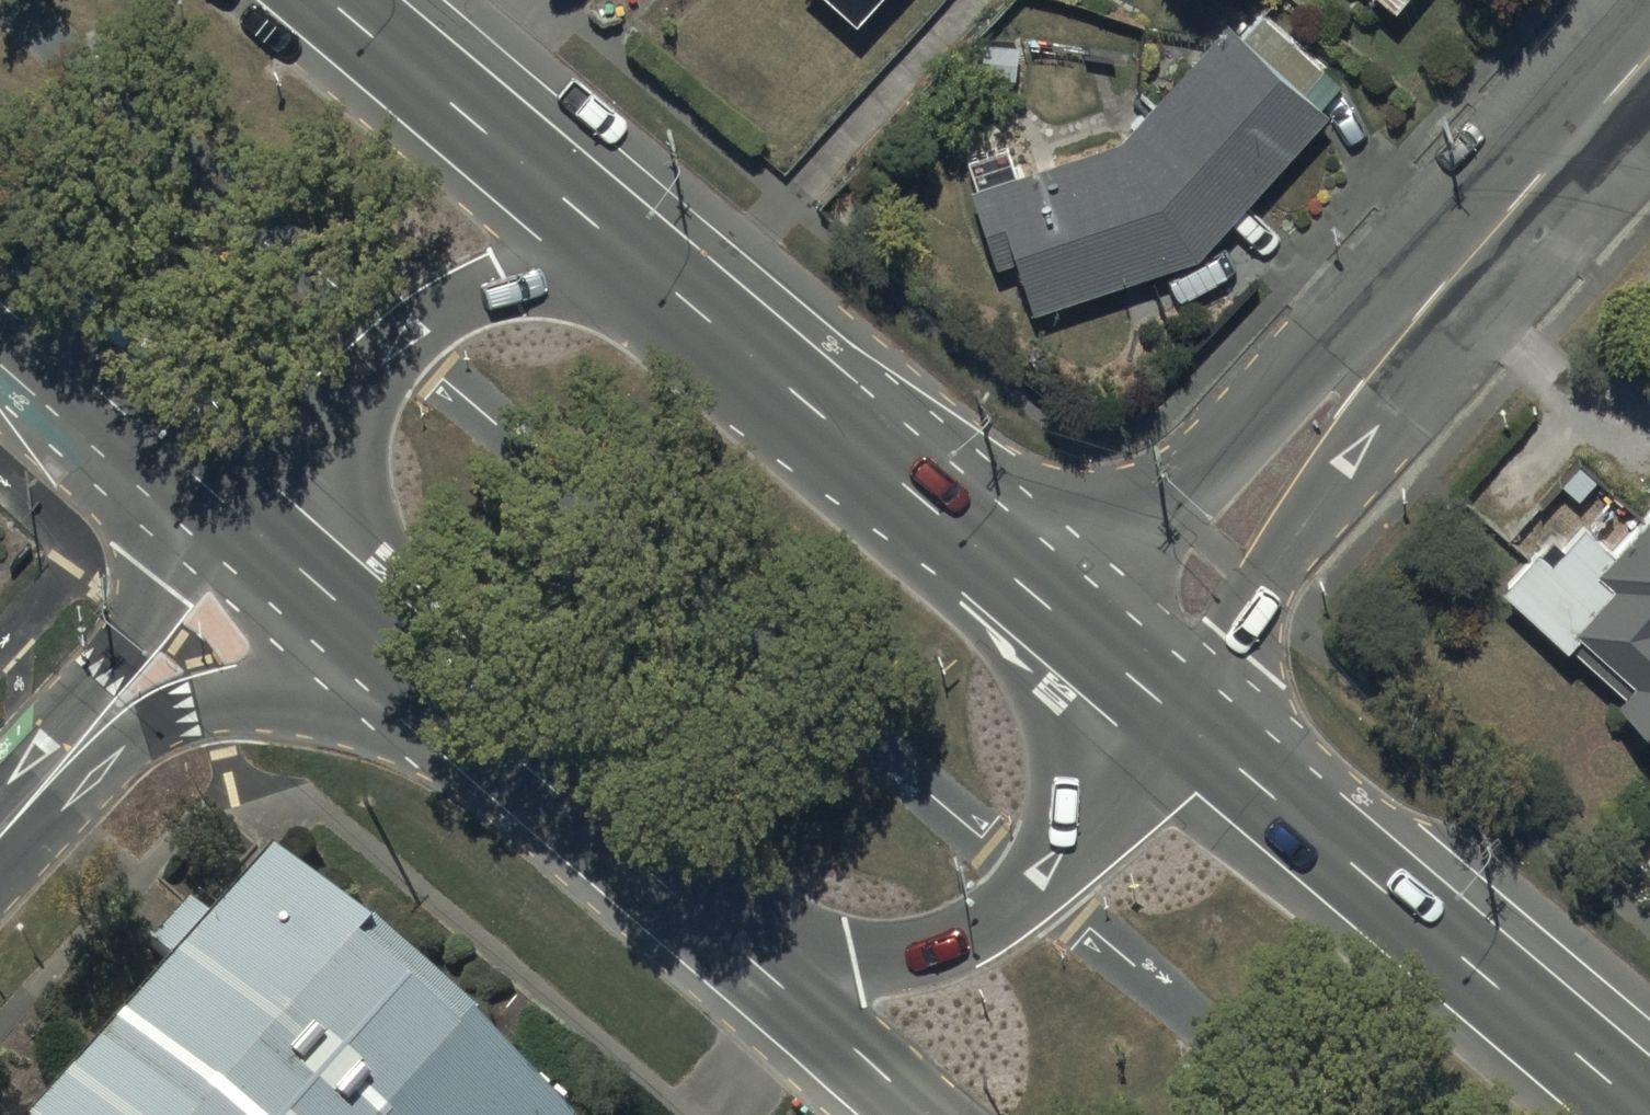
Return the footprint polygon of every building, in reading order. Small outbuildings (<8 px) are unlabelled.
[(976,178),(971,179),(996,257),(1019,250),(1035,301),(1200,249),(1325,101),(1320,96),(1339,76),(1264,2),(1240,27),(1228,15),(1119,132),(1017,164),(1009,139),(968,151),(976,178)] [(1502,576),(1619,678),(1616,682),(1649,712),(1649,497),(1615,538),(1584,511),(1552,547),(1538,534),(1502,576)] [(31,1114),(557,1114),(267,855),(31,1114)]
